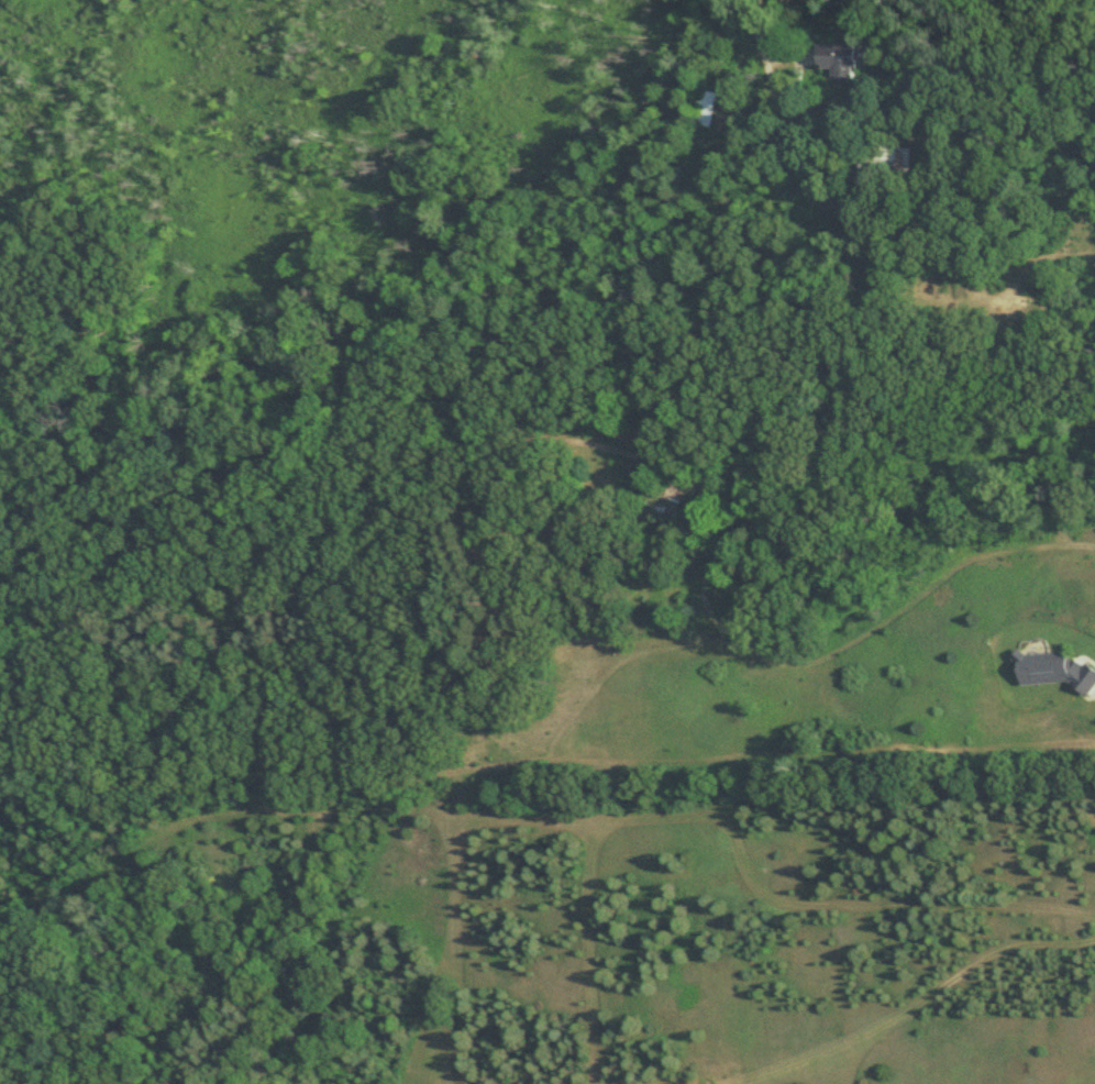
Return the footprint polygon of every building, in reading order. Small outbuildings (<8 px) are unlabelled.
[(834,80),(857,80),(857,68),(867,68),(867,45),(820,44),(820,70),(834,70),(834,80)] [(710,128),(718,93),(702,89),(693,124),(710,128)] [(910,148),(859,145),(858,171),(909,173),(910,148)]
